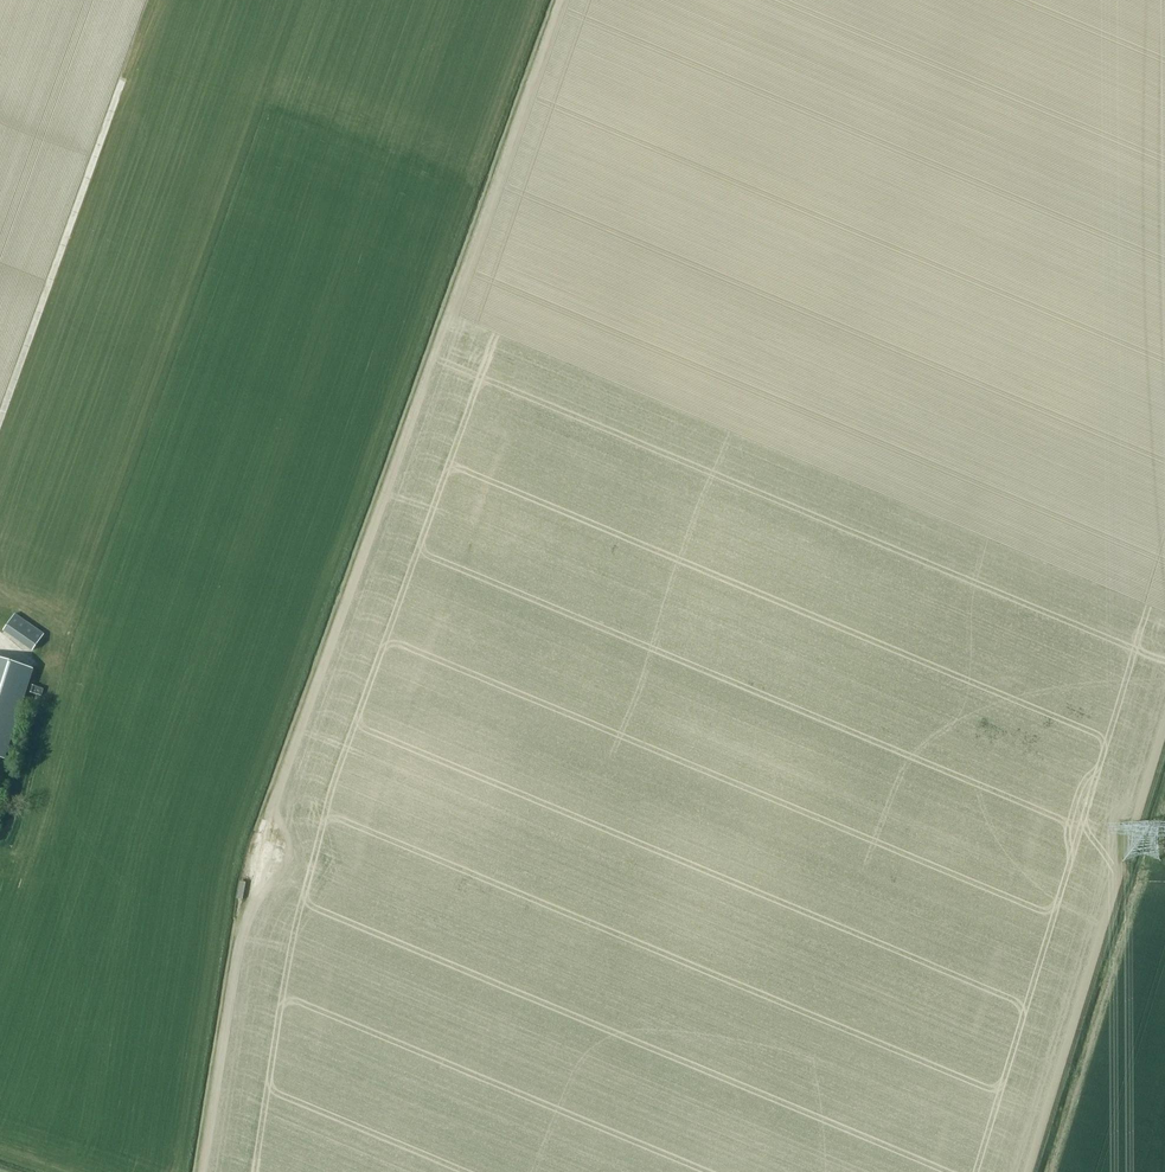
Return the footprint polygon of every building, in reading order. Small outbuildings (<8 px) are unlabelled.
[(1,758),(5,760),(34,669),(0,659),(0,762),(1,758)] [(31,685),(29,693),(42,696),(44,689),(31,685)]
